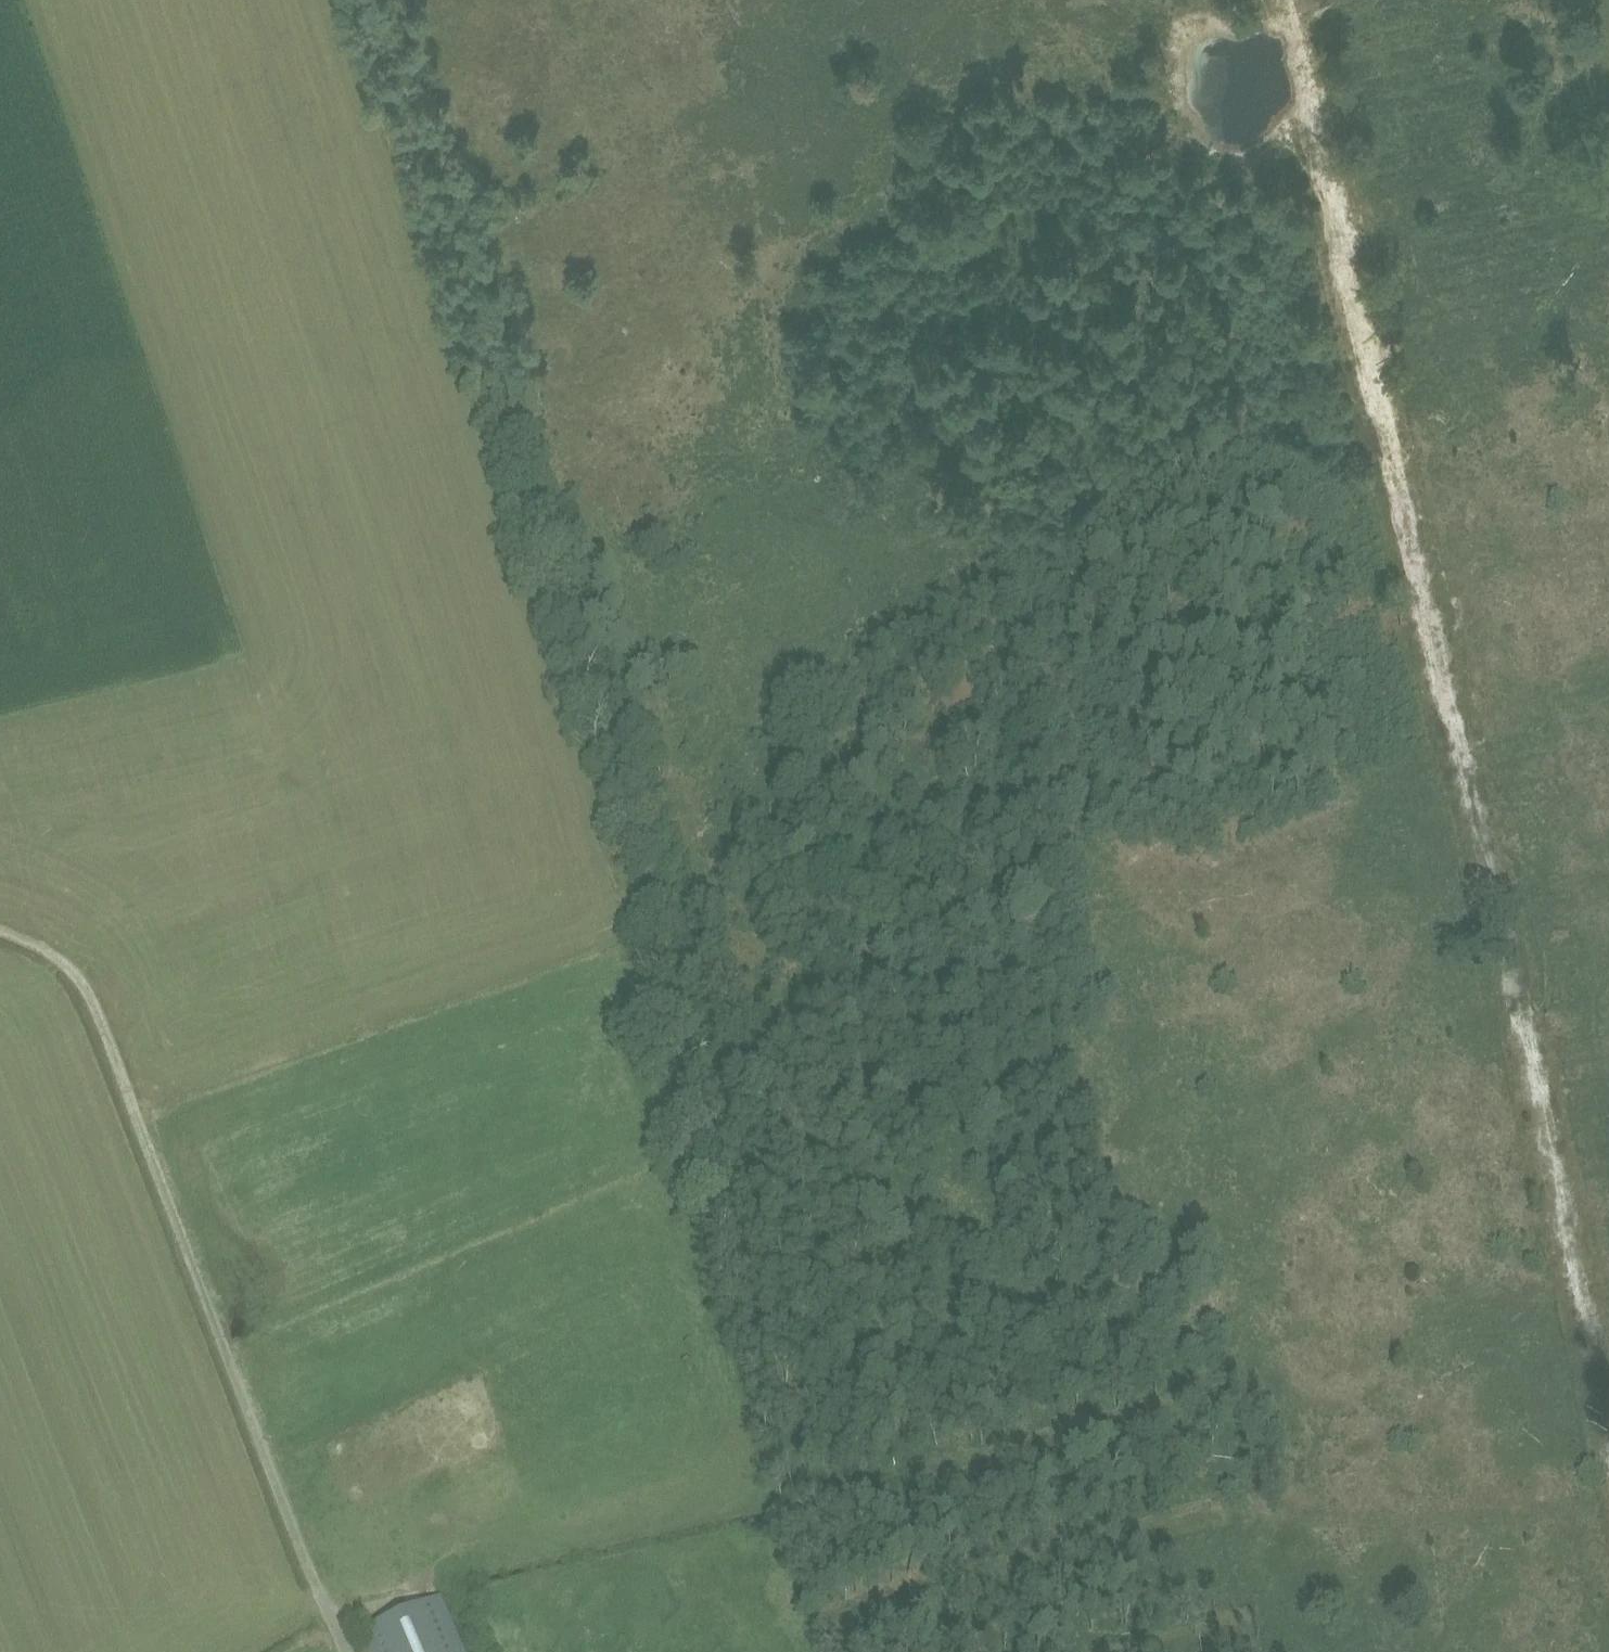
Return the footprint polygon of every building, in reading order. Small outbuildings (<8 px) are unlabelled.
[(368,1651),(461,1651),(438,1598),(359,1632),(368,1651)]
